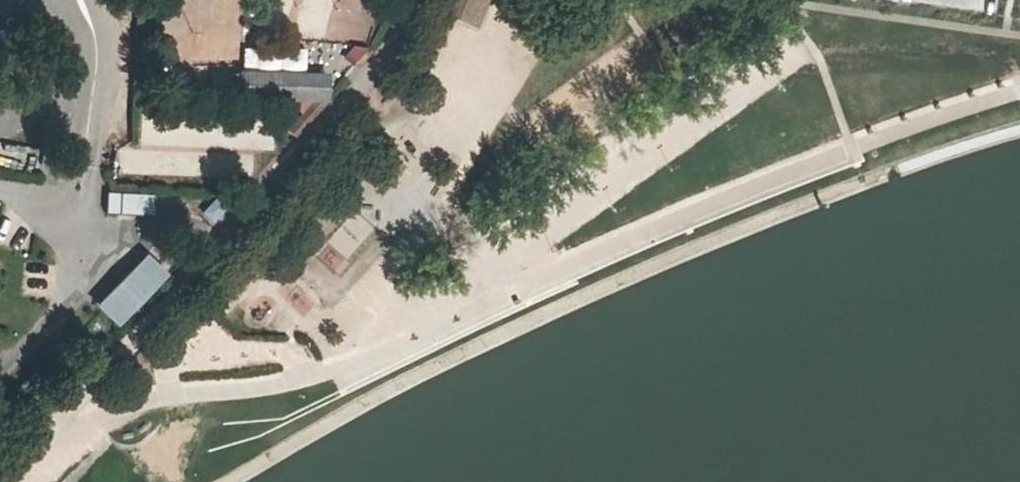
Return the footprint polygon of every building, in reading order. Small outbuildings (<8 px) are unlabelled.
[(444,5),(478,19),(486,0),(446,0),(444,5)] [(444,5),(440,16),(474,30),(478,19),(444,5)] [(303,132),(327,104),(327,78),(244,76),(244,79),(213,78),(213,102),(244,102),(311,104),(295,124),(303,132)] [(21,147),(0,146),(0,163),(20,165),(21,147)] [(105,196),(105,214),(138,215),(139,197),(105,196)] [(221,211),(214,205),(203,217),(209,223),(221,211)] [(118,328),(161,284),(140,265),(97,307),(118,328)]
